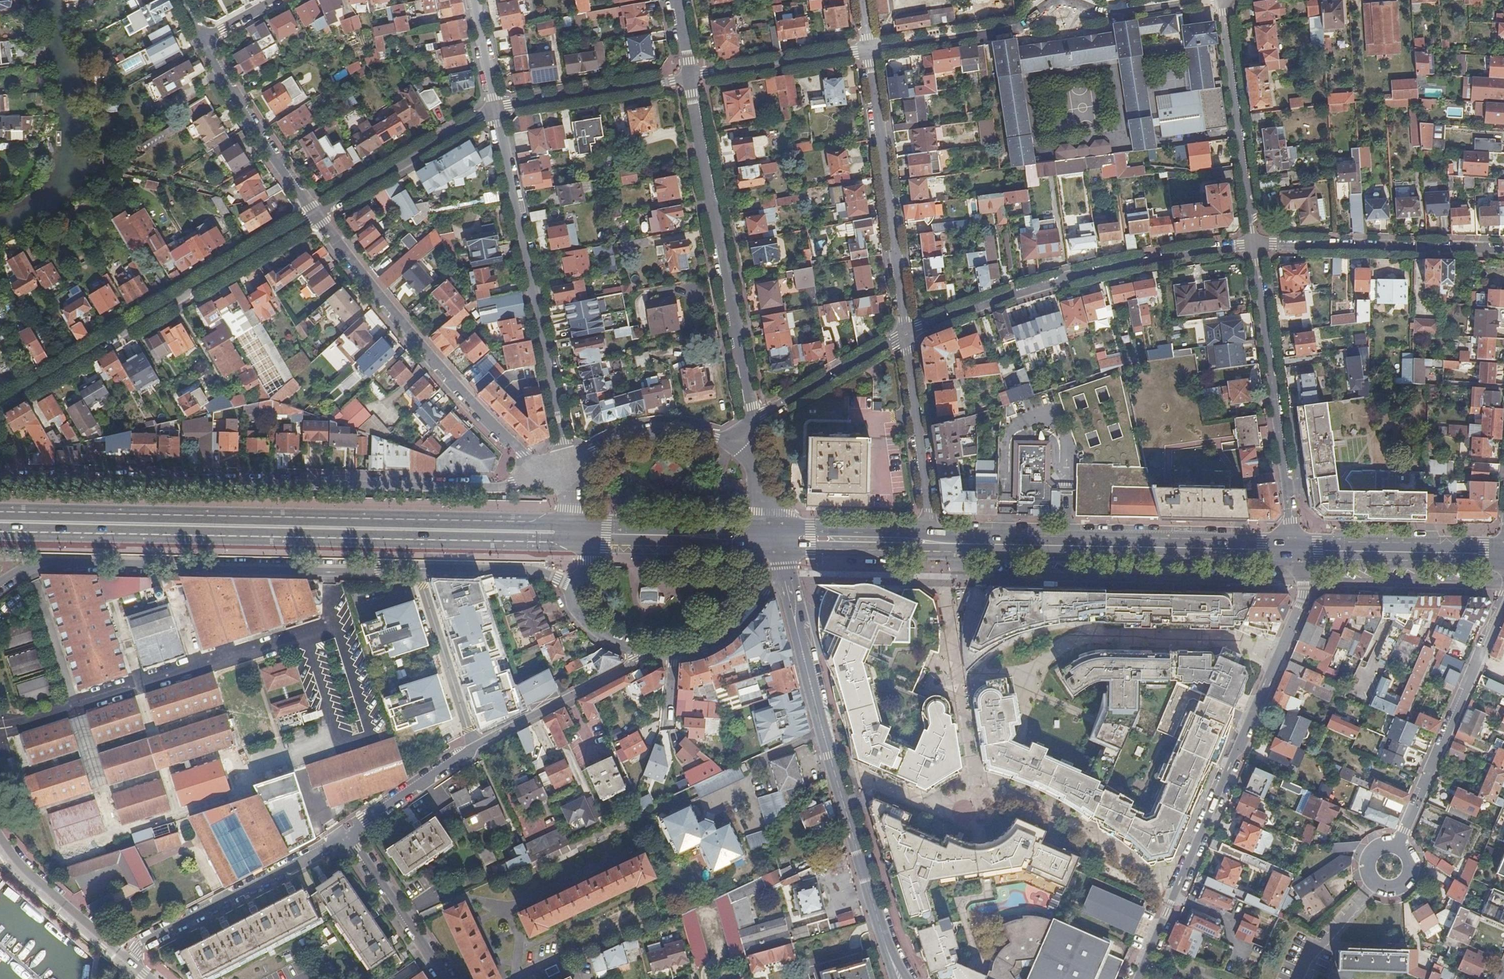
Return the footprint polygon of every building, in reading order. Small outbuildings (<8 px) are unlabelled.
[(80,9),(93,3),(91,0),(89,0),(85,1),(84,3),(79,6),(80,9)] [(124,17),(127,22),(144,14),(149,24),(160,19),(158,14),(171,7),(167,0),(157,0),(139,9),(135,11),(124,17)] [(139,9),(157,0),(135,0),(139,9)] [(329,24),(335,22),(332,11),(343,7),(341,0),(320,0),(329,24)] [(423,0),(426,15),(440,12),(442,18),(464,13),(462,0),(424,0),(423,0)] [(532,0),(498,0),(499,4),(499,5),(504,30),(522,26),(525,26),(523,17),(527,16),(525,2),(532,0)] [(577,8),(578,15),(586,14),(586,10),(583,10),(581,0),(575,0),(577,8)] [(821,3),(824,3),(823,0),(817,0),(809,1),(810,10),(822,9),(821,3)] [(878,15),(889,13),(889,11),(887,0),(876,0),(878,15)] [(1309,19),(1310,19),(1323,17),(1322,4),(1321,0),(1310,0),(1311,8),(1308,8),(1309,19)] [(1412,12),(1422,11),(1421,5),(1436,4),(1435,0),(1412,0),(1412,12)] [(1469,8),(1484,9),(1483,0),(1469,0),(1469,6),(1469,8)] [(313,1),(297,9),(306,26),(319,19),(321,22),(323,20),(313,1)] [(1259,23),(1276,21),(1279,20),(1279,16),(1277,6),(1277,1),(1254,5),(1257,23),(1259,23)] [(647,22),(646,12),(645,12),(644,3),(622,7),(624,17),(626,16),(626,17),(621,18),(623,28),(628,27),(629,32),(645,30),(644,22),(647,22)] [(1341,3),(1322,4),(1323,17),(1324,30),(1343,29),(1341,3)] [(409,31),(403,4),(391,6),(395,25),(397,33),(409,31)] [(1364,6),(1368,56),(1377,56),(1377,61),(1392,61),(1392,55),(1400,54),(1397,4),(1364,6)] [(847,27),(844,5),(824,8),(828,30),(847,27)] [(611,16),(610,9),(590,13),(586,14),(587,19),(599,17),(599,18),(611,16)] [(289,12),(280,17),(289,34),(292,41),(296,38),(293,32),(299,29),(289,12)] [(358,15),(350,18),(354,30),(362,27),(358,15)] [(955,23),(954,15),(928,18),(927,18),(897,22),(896,23),(897,31),(955,23)] [(1226,122),(1220,88),(1222,87),(1221,82),(1215,83),(1215,87),(1212,88),(1207,46),(1216,45),(1213,25),(1190,28),(1183,29),(1181,18),(1181,16),(1163,19),(1113,26),(1114,35),(1016,50),(1015,41),(993,45),(1012,168),(1025,167),(1034,165),(1019,73),(1118,58),(1133,153),(1147,151),(1155,150),(1137,36),(1160,32),(1161,36),(1182,32),(1185,48),(1186,48),(1192,93),(1170,96),(1171,100),(1157,102),(1162,138),(1220,129),(1220,126),(1223,123),(1226,122)] [(289,34),(280,17),(270,22),(280,39),(289,34)] [(1323,17),(1310,19),(1313,57),(1325,56),(1324,38),(1324,30),(1323,17)] [(345,33),(354,30),(350,18),(340,21),(345,33)] [(736,34),(733,18),(711,22),(714,37),(736,34)] [(235,55),(240,64),(276,43),(263,19),(254,23),(263,39),(235,55)] [(465,19),(441,24),(445,44),(469,39),(465,19)] [(805,36),(804,28),(807,28),(806,19),(793,21),(795,38),(805,36)] [(556,33),(554,20),(546,21),(546,24),(523,29),(524,36),(525,39),(556,33)] [(1307,25),(1306,20),(1297,21),(1281,23),(1282,28),(1307,25)] [(795,38),(793,21),(782,23),(776,24),(776,27),(779,40),(795,38)] [(1492,24),(1492,29),(1499,30),(1498,37),(1503,37),(1503,25),(1496,25),(1492,24)] [(395,25),(373,30),(375,38),(382,36),(397,33),(395,25)] [(140,44),(143,49),(145,48),(172,34),(168,26),(149,35),(151,38),(140,44)] [(332,33),(328,26),(324,28),(327,36),(332,33)] [(1256,29),(1261,64),(1280,62),(1275,29),(1277,29),(1277,26),(1256,29)] [(779,40),(776,27),(771,28),(774,53),(780,52),(779,40)] [(145,48),(147,52),(153,65),(181,51),(172,34),(145,48)] [(655,60),(651,34),(626,38),(631,64),(655,60)] [(738,48),(736,34),(714,37),(717,53),(738,48)] [(377,51),(378,53),(385,52),(382,36),(375,38),(377,49),(377,51)] [(527,55),(525,39),(524,36),(511,38),(515,57),(527,55)] [(233,67),(238,77),(266,60),(266,59),(276,53),(277,51),(279,49),(276,43),(240,64),(233,67)] [(606,68),(604,50),(602,51),(600,43),(592,44),(593,50),(596,69),(606,68)] [(443,50),(447,68),(467,64),(463,46),(443,50)] [(988,83),(983,46),(959,50),(961,67),(962,74),(979,72),(981,84),(988,83)] [(117,55),(120,61),(131,56),(128,50),(117,55)] [(596,69),(593,50),(582,52),(583,55),(565,58),(568,74),(596,69)] [(961,67),(959,50),(931,54),(932,57),(934,74),(952,71),(951,68),(961,67)] [(374,58),(365,60),(367,65),(380,63),(378,53),(377,51),(373,52),(374,58)] [(556,78),(552,54),(528,58),(532,82),(556,78)] [(1427,55),(1415,54),(1417,75),(1425,75),(1429,76),(1427,55)] [(126,71),(143,64),(139,55),(122,62),(126,71)] [(532,82),(528,58),(527,55),(515,57),(518,76),(514,76),(516,84),(532,82)] [(919,69),(916,56),(910,57),(912,70),(919,69)] [(908,96),(906,87),(914,86),(912,71),(904,72),(904,78),(887,80),(889,99),(896,98),(897,101),(903,100),(923,97),(937,95),(936,92),(934,74),(932,57),(923,59),(925,78),(924,78),(925,89),(914,90),(915,95),(908,96)] [(1503,80),(1503,59),(1490,58),(1489,79),(1503,80)] [(146,84),(150,91),(192,68),(188,61),(146,84)] [(1289,67),(1288,61),(1280,62),(1261,64),(1245,66),(1251,112),(1273,109),(1270,92),(1273,92),(1273,89),(1270,89),(1268,72),(1286,70),(1285,68),(1289,67)] [(359,62),(348,69),(351,76),(357,72),(362,69),(359,62)] [(192,68),(150,91),(155,101),(182,86),(191,81),(190,78),(205,70),(201,63),(192,68)] [(839,75),(838,68),(827,70),(828,77),(839,75)] [(336,81),(349,76),(346,69),(333,74),(336,81)] [(474,87),(471,72),(442,78),(445,89),(453,88),(454,92),(463,90),(463,89),(474,87)] [(797,106),(792,75),(783,77),(788,107),(797,106)] [(1425,86),(1425,75),(1417,75),(1417,81),(1418,100),(1422,100),(1421,85),(1425,86)] [(275,111),(278,109),(303,93),(292,76),(264,94),(275,111)] [(788,107),(783,77),(775,78),(784,121),(790,120),(788,107)] [(1487,100),(1503,101),(1503,80),(1489,79),(1472,78),(1471,99),(1487,100)] [(846,106),(843,79),(823,82),(825,97),(826,107),(826,108),(846,106)] [(417,90),(429,110),(441,103),(433,90),(424,91),(417,80),(412,81),(417,90)] [(1393,100),(1393,102),(1399,101),(1408,101),(1418,100),(1417,81),(1392,83),(1393,97),(1383,98),(1383,101),(1393,100)] [(405,101),(393,108),(396,113),(403,124),(411,120),(414,124),(427,116),(425,113),(413,93),(410,88),(401,93),(405,101)] [(753,118),(749,91),(724,95),(729,122),(753,118)] [(278,109),(283,118),(303,105),(308,102),(303,93),(278,109)] [(1353,95),(1328,97),(1329,106),(1342,105),(1353,104),(1353,95)] [(923,97),(903,100),(906,124),(893,126),(894,133),(910,131),(917,130),(916,123),(926,122),(926,116),(928,116),(927,108),(925,108),(923,97)] [(193,123),(213,111),(206,98),(186,110),(193,123)] [(1292,111),(1304,109),(1303,100),(1291,102),(1292,111)] [(1475,104),(1475,113),(1486,114),(1485,124),(1503,125),(1503,105),(1487,104),(1475,104)] [(283,118),(278,121),(287,136),(313,120),(303,105),(283,118)] [(1447,107),(1446,117),(1463,118),(1463,107),(1447,107)] [(655,131),(652,109),(628,114),(633,135),(655,131)] [(202,144),(207,153),(230,138),(225,131),(226,130),(213,111),(193,123),(205,142),(202,144)] [(376,125),(373,127),(383,144),(387,143),(386,142),(403,132),(404,132),(407,130),(403,124),(396,113),(394,115),(376,126),(376,125)] [(544,131),(540,114),(516,118),(511,123),(514,135),(528,132),(532,151),(518,154),(519,161),(548,155),(547,151),(544,131)] [(1252,116),(1253,124),(1266,122),(1265,115),(1252,116)] [(0,117),(0,136),(3,136),(3,130),(22,130),(22,116),(0,117)] [(316,136),(322,132),(334,125),(333,123),(338,119),(337,117),(313,132),(316,136)] [(604,138),(601,119),(572,123),(575,139),(577,139),(578,146),(576,147),(577,156),(592,154),(590,145),(595,144),(595,139),(604,138)] [(996,145),(993,120),(979,122),(982,147),(996,145)] [(350,138),(362,157),(383,144),(373,127),(370,122),(361,127),(363,131),(350,138)] [(1422,150),(1445,151),(1446,142),(1444,141),(1445,126),(1420,125),(1422,147),(1422,150)] [(566,141),(563,128),(544,131),(547,151),(563,149),(563,153),(568,152),(566,141)] [(937,153),(934,128),(925,129),(917,130),(910,131),(911,142),(914,142),(915,146),(916,156),(937,153)] [(1262,130),(1265,152),(1287,149),(1286,139),(1278,140),(1276,128),(1262,130)] [(328,157),(321,145),(316,136),(313,132),(300,140),(305,149),(307,147),(317,163),(328,157)] [(722,140),(734,139),(733,132),(722,134),(722,140)] [(769,145),(768,139),(765,137),(733,142),(734,153),(737,152),(739,163),(766,159),(765,149),(767,149),(769,145)] [(236,145),(233,140),(214,151),(228,172),(230,171),(231,173),(249,162),(238,144),(236,145)] [(338,173),(338,174),(354,165),(347,154),(338,159),(327,141),(321,145),(328,157),(338,173)] [(411,204),(404,192),(397,181),(384,189),(394,205),(402,218),(411,232),(430,216),(485,205),(483,195),(490,193),(485,167),(494,162),(491,145),(477,153),(470,141),(416,173),(425,189),(429,194),(430,203),(425,205),(423,201),(415,205),(414,203),(411,204)] [(1112,156),(1110,147),(1103,141),(1095,142),(1089,149),(1086,147),(1083,150),(1079,147),(1076,151),(1068,146),(1060,147),(1055,154),(1056,163),(1084,159),(1112,156)] [(810,148),(809,143),(794,146),(795,154),(799,153),(813,151),(812,148),(810,148)] [(1209,168),(1206,143),(1188,146),(1191,171),(1209,168)] [(1287,149),(1265,152),(1268,173),(1290,170),(1287,149)] [(1359,150),(1361,170),(1371,169),(1369,149),(1359,150)] [(1361,170),(1359,150),(1352,150),(1353,158),(1354,158),(1355,165),(1338,166),(1339,183),(1339,184),(1350,183),(1351,196),(1352,196),(1352,200),(1352,202),(1351,202),(1353,219),(1354,219),(1355,234),(1365,235),(1361,170)] [(850,182),(845,152),(828,155),(831,176),(834,176),(834,180),(826,181),(827,187),(850,182)] [(932,175),(930,163),(938,162),(937,153),(916,156),(908,157),(911,178),(932,175)] [(1488,154),(1465,153),(1464,161),(1460,160),(1459,174),(1487,176),(1488,154)] [(1127,171),(1124,154),(1114,156),(1116,166),(1118,180),(1139,178),(1142,177),(1144,177),(1143,169),(1127,171)] [(1112,156),(1084,159),(1085,168),(1086,171),(1116,166),(1114,156),(1112,156)] [(338,173),(328,157),(317,163),(327,180),(338,173)] [(1056,172),(1085,168),(1084,159),(1056,163),(1054,163),(1056,172)] [(540,173),(537,160),(525,162),(526,165),(520,166),(522,176),(540,173)] [(738,178),(740,189),(763,185),(762,176),(763,176),(763,175),(778,173),(776,163),(768,165),(760,166),(739,170),(740,178),(738,178)] [(1056,172),(1054,163),(1036,165),(1038,178),(1056,176),(1056,172)] [(638,184),(635,167),(619,170),(622,187),(638,184)] [(1026,176),(1025,167),(1012,168),(1006,169),(1007,174),(1019,173),(1020,177),(1026,176)] [(235,182),(248,203),(265,191),(261,185),(258,180),(260,179),(255,170),(235,182)] [(542,183),(540,173),(522,176),(524,187),(542,183)] [(158,190),(158,189),(159,183),(136,177),(135,181),(146,184),(145,187),(158,190)] [(675,177),(655,181),(659,202),(679,199),(675,177)] [(946,186),(945,177),(927,179),(928,187),(935,186),(935,187),(946,186)] [(1290,178),(1280,180),(1261,182),(1262,190),(1291,187),(1290,178)] [(929,200),(926,179),(909,182),(911,203),(929,200)] [(655,181),(651,182),(648,184),(651,201),(654,203),(659,202),(655,181)] [(262,203),(272,197),(283,190),(278,183),(265,191),(248,203),(249,206),(261,226),(271,219),(262,203)] [(582,204),(579,184),(575,184),(558,187),(562,208),(582,204)] [(1233,221),(1227,185),(1205,188),(1207,205),(1209,205),(1210,209),(1204,209),(1201,208),(1201,205),(1172,209),(1173,218),(1173,219),(1179,218),(1179,223),(1174,224),(1175,233),(1176,235),(1228,228),(1233,221)] [(866,200),(863,186),(854,187),(847,189),(843,189),(845,198),(846,204),(866,200)] [(375,195),(385,212),(394,205),(384,189),(375,195)] [(1319,222),(1316,201),(1314,189),(1282,195),(1284,211),(1301,208),(1303,224),(1319,222)] [(1451,202),(1450,191),(1425,194),(1427,215),(1436,214),(1442,213),(1442,216),(1452,216),(1451,210),(1451,202)] [(499,202),(497,192),(490,193),(483,195),(485,205),(499,202)] [(803,203),(801,192),(798,193),(799,197),(776,201),(775,196),(760,199),(762,211),(803,203)] [(1031,216),(1028,192),(1025,192),(1005,195),(1006,204),(1024,202),(1025,214),(1028,214),(1028,217),(1031,216)] [(1365,199),(1367,222),(1389,220),(1388,200),(1379,201),(1379,195),(1377,194),(1376,194),(1374,196),(1374,198),(1365,199)] [(222,216),(230,212),(221,195),(214,199),(222,216)] [(1007,223),(1003,195),(978,198),(980,214),(984,213),(983,209),(997,207),(999,224),(1007,223)] [(1150,234),(1148,221),(1147,211),(1145,195),(1137,196),(1140,219),(1137,220),(1138,223),(1128,224),(1129,236),(1134,236),(1150,234)] [(1420,198),(1396,200),(1398,220),(1421,218),(1420,198)] [(868,214),(866,200),(846,204),(837,205),(838,213),(847,211),(848,218),(868,214)] [(936,218),(934,204),(903,208),(905,221),(908,220),(908,224),(924,222),(933,221),(934,218),(936,218)] [(1480,227),(1500,226),(1499,204),(1490,204),(1491,209),(1479,209),(1480,227)] [(261,226),(249,206),(243,210),(245,213),(240,216),(249,233),(261,226)] [(358,230),(359,231),(370,223),(376,218),(368,207),(358,214),(358,213),(348,220),(356,231),(358,230)] [(672,222),(674,219),(682,217),(680,207),(651,212),(652,219),(649,219),(651,233),(673,230),(672,222)] [(622,218),(620,208),(605,211),(606,213),(607,220),(622,218)] [(1470,209),(1451,210),(1452,216),(1452,226),(1471,225),(1470,209)] [(113,221),(132,252),(149,242),(171,281),(183,274),(182,271),(168,249),(145,210),(129,219),(126,213),(113,221)] [(532,213),(529,214),(531,222),(547,219),(545,211),(532,214),(532,213)] [(767,232),(764,215),(746,219),(750,241),(775,237),(774,231),(767,232)] [(577,245),(575,234),(567,235),(564,222),(568,221),(567,218),(560,220),(560,222),(547,225),(552,250),(577,245)] [(874,235),(872,226),(878,225),(877,218),(853,223),(856,239),(855,240),(855,242),(864,240),(863,237),(874,235)] [(1175,233),(1174,224),(1173,219),(1173,218),(1157,220),(1148,221),(1150,234),(1150,236),(1175,233)] [(1061,256),(1058,231),(1056,232),(1055,222),(1038,224),(1038,220),(1032,221),(1033,228),(1034,234),(1037,259),(1061,256)] [(202,238),(201,238),(209,252),(225,242),(212,221),(197,229),(202,238)] [(349,239),(353,244),(359,240),(366,248),(381,236),(370,223),(359,231),(349,239)] [(470,245),(471,252),(497,247),(495,240),(497,240),(493,223),(482,226),(483,235),(464,239),(465,246),(470,245)] [(956,231),(955,223),(932,226),(933,234),(956,231)] [(1121,240),(1119,224),(1105,226),(1104,223),(1100,224),(1100,227),(1097,227),(1100,243),(1121,241),(1121,240)] [(1096,249),(1093,224),(1079,226),(1081,239),(1069,241),(1071,252),(1096,249)] [(450,226),(437,229),(437,230),(443,241),(450,257),(457,255),(450,241),(456,240),(454,232),(452,233),(450,226)] [(985,253),(983,235),(982,229),(982,228),(976,229),(977,234),(979,253),(985,253)] [(443,241),(437,230),(380,279),(388,288),(403,275),(418,263),(443,241)] [(184,239),(198,262),(211,254),(209,252),(201,238),(197,231),(184,239)] [(410,250),(419,243),(412,233),(402,240),(410,250)] [(619,243),(617,234),(610,235),(612,241),(612,245),(618,244),(619,243)] [(942,248),(941,242),(934,243),(933,234),(920,236),(923,260),(942,258),(947,257),(947,253),(941,254),(941,249),(942,248)] [(1037,259),(1034,234),(1021,236),(1024,261),(1037,259)] [(40,235),(36,238),(47,257),(52,265),(56,263),(40,235)] [(381,236),(366,248),(373,257),(388,245),(381,236)] [(168,249),(182,271),(198,262),(184,239),(168,249)] [(646,246),(645,239),(619,243),(618,244),(620,251),(646,246)] [(779,261),(775,240),(751,244),(752,255),(754,255),(755,265),(779,261)] [(868,258),(865,243),(864,240),(855,242),(855,243),(857,244),(848,246),(851,261),(868,258)] [(1137,250),(1136,240),(1135,240),(1126,241),(1127,252),(1137,250)] [(688,270),(686,253),(689,253),(687,242),(659,247),(660,253),(666,252),(668,261),(669,261),(671,273),(688,270)] [(40,280),(45,290),(61,281),(52,265),(47,257),(45,258),(47,262),(37,268),(34,263),(36,261),(25,244),(20,247),(24,253),(40,280)] [(618,274),(612,245),(592,248),(594,258),(607,255),(610,268),(597,271),(598,278),(618,274)] [(311,255),(316,262),(319,261),(328,253),(323,246),(311,255)] [(497,247),(471,252),(473,259),(468,260),(469,266),(474,265),(474,266),(501,260),(500,254),(498,254),(497,247)] [(590,274),(586,249),(562,254),(566,278),(590,274)] [(812,269),(809,250),(803,252),(805,262),(798,264),(799,271),(812,269)] [(24,253),(14,259),(9,261),(17,276),(10,280),(20,296),(38,286),(36,282),(40,280),(24,253)] [(990,289),(985,253),(979,253),(967,255),(969,270),(975,268),(980,293),(990,289)] [(306,254),(291,265),(299,275),(301,273),(311,266),(314,264),(307,254),(306,254)] [(873,289),(868,258),(851,261),(848,262),(850,270),(853,269),(857,292),(873,289)] [(938,268),(943,267),(942,258),(923,260),(926,279),(939,277),(939,274),(939,272),(941,272),(940,269),(938,269),(938,268)] [(1333,259),(1333,277),(1341,278),(1342,259),(1333,259)] [(137,278),(129,282),(138,297),(148,291),(139,277),(144,274),(136,261),(130,265),(137,278)] [(311,266),(301,273),(308,282),(307,286),(313,294),(316,294),(318,297),(335,284),(331,278),(332,276),(332,274),(330,273),(329,273),(328,273),(327,272),(319,261),(316,262),(314,264),(311,266)] [(1441,261),(1425,261),(1425,285),(1434,286),(1434,289),(1440,289),(1441,261)] [(1440,305),(1446,306),(1446,293),(1448,293),(1448,286),(1454,286),(1454,261),(1441,261),(1440,289),(1440,305)] [(418,263),(403,275),(408,281),(407,282),(413,289),(414,288),(419,294),(434,281),(418,263)] [(1283,284),(1284,296),(1304,293),(1313,292),(1312,285),(1309,285),(1306,266),(1305,267),(1304,265),(1304,264),(1296,265),(1295,267),(1295,268),(1281,270),(1282,280),(1286,279),(1286,283),(1283,284)] [(299,275),(291,265),(276,276),(273,272),(266,278),(275,293),(299,275)] [(475,272),(479,290),(497,287),(495,278),(490,278),(488,269),(475,272)] [(818,308),(812,269),(799,271),(786,273),(787,279),(794,278),(797,290),(804,289),(806,300),(811,300),(812,309),(818,308)] [(1371,282),(1371,271),(1356,271),(1355,292),(1371,292),(1371,282)] [(128,303),(138,297),(129,282),(123,272),(118,275),(124,285),(119,288),(128,303)] [(108,274),(103,277),(108,286),(91,296),(101,313),(119,303),(109,287),(114,284),(108,274)] [(562,284),(561,276),(543,280),(544,288),(547,287),(553,286),(562,284)] [(945,286),(944,276),(939,277),(926,279),(927,292),(946,289),(945,286)] [(277,394),(287,385),(229,288),(237,283),(235,279),(208,294),(213,303),(222,298),(238,325),(229,331),(233,337),(249,363),(266,393),(270,400),(277,394)] [(451,312),(454,317),(465,308),(468,305),(453,287),(454,285),(450,280),(434,293),(438,298),(450,313),(451,312)] [(585,302),(581,281),(562,284),(553,286),(555,300),(557,300),(558,306),(568,305),(585,302)] [(1157,297),(1154,281),(1134,284),(1142,325),(1142,327),(1151,325),(1146,299),(1157,297)] [(1407,305),(1407,282),(1371,282),(1371,292),(1370,302),(1370,304),(1407,305)] [(253,310),(237,283),(229,288),(237,301),(287,385),(294,379),(290,371),(260,322),(253,310)] [(1195,287),(1176,289),(1180,316),(1228,309),(1224,283),(1206,285),(1206,292),(1196,294),(1195,287)] [(255,308),(253,310),(260,322),(275,314),(267,301),(274,297),(266,284),(259,289),(260,291),(249,298),(255,308)] [(781,305),(777,287),(780,287),(779,284),(777,285),(777,284),(758,287),(764,318),(784,314),(785,314),(784,305),(781,305)] [(956,302),(954,284),(945,286),(946,289),(948,305),(956,302)] [(1142,325),(1134,284),(1110,289),(1114,305),(1128,303),(1133,327),(1142,325)] [(79,342),(89,337),(81,324),(79,323),(76,325),(73,320),(92,308),(78,285),(70,291),(71,294),(69,295),(71,298),(61,304),(65,310),(64,311),(65,314),(63,316),(79,342)] [(0,290),(7,302),(14,300),(6,286),(0,290)] [(631,293),(630,286),(621,288),(621,289),(622,295),(631,293)] [(342,288),(308,317),(315,325),(327,315),(325,312),(332,305),(346,322),(360,310),(342,288)] [(622,295),(621,289),(603,292),(604,298),(622,295)] [(471,290),(467,292),(472,302),(484,299),(482,293),(474,294),(471,290)] [(472,302),(475,307),(479,306),(483,325),(499,322),(515,319),(525,317),(520,292),(484,299),(472,302)] [(1487,308),(1503,309),(1503,293),(1489,292),(1487,308)] [(1304,293),(1284,296),(1287,316),(1296,314),(1297,318),(1302,317),(1302,314),(1307,313),(1304,293)] [(1470,294),(1469,307),(1485,308),(1485,305),(1474,304),(1474,302),(1476,302),(1477,294),(1470,293),(1470,294)] [(1112,312),(1110,307),(1105,308),(1101,294),(1082,299),(1089,324),(1113,317),(1112,312)] [(629,329),(622,295),(604,298),(585,302),(568,305),(570,315),(613,307),(615,316),(617,315),(620,330),(629,329)] [(222,298),(213,303),(221,318),(225,323),(229,331),(238,325),(222,298)] [(878,313),(875,298),(849,302),(853,318),(866,315),(867,316),(878,313)] [(677,330),(674,312),(676,311),(674,299),(647,304),(652,335),(677,330)] [(1086,325),(1080,299),(1061,304),(1067,329),(1078,327),(1086,325)] [(213,303),(212,302),(199,310),(208,325),(221,318),(213,303)] [(469,313),(475,307),(472,302),(468,305),(465,308),(469,313)] [(1349,316),(1332,318),(1332,327),(1332,328),(1370,323),(1370,304),(1370,302),(1358,302),(1358,319),(1349,319),(1349,316)] [(847,319),(844,303),(839,304),(829,306),(824,307),(828,323),(838,321),(839,320),(847,319)] [(469,313),(465,308),(454,317),(430,338),(446,357),(465,341),(456,331),(457,330),(457,327),(470,315),(468,313),(469,313)] [(24,317),(19,309),(15,311),(20,319),(24,317)] [(1017,347),(1005,311),(994,314),(1002,340),(1005,339),(1009,349),(1017,347)] [(1471,336),(1471,338),(1472,338),(1495,340),(1497,313),(1476,311),(1474,336),(1471,336)] [(787,331),(784,314),(764,318),(763,318),(766,335),(787,331)] [(347,340),(362,357),(376,344),(364,330),(368,327),(361,319),(339,338),(343,344),(347,340)] [(515,319),(499,322),(502,336),(505,335),(506,342),(523,339),(521,326),(517,327),(515,319)] [(1052,337),(1046,319),(1017,329),(1021,344),(1030,341),(1031,344),(1052,337)] [(1440,321),(1414,319),(1414,324),(1414,331),(1414,335),(1439,336),(1440,321)] [(296,327),(302,338),(311,332),(304,320),(296,327)] [(1221,325),(1224,346),(1240,344),(1245,343),(1242,322),(1221,325)] [(210,350),(229,339),(233,337),(229,331),(225,323),(200,337),(208,351),(210,350)] [(171,327),(161,333),(171,351),(175,357),(194,346),(181,325),(172,330),(171,327)] [(27,327),(13,335),(24,354),(22,355),(24,359),(26,358),(32,368),(48,358),(33,333),(27,327)] [(637,335),(639,333),(638,327),(629,329),(620,330),(614,331),(616,339),(631,337),(632,341),(638,340),(637,335)] [(959,349),(957,343),(952,330),(926,340),(922,347),(926,385),(946,382),(943,364),(946,363),(946,361),(943,361),(943,359),(947,354),(959,349)] [(791,345),(788,331),(787,331),(766,335),(769,351),(770,351),(795,347),(795,344),(791,345)] [(171,351),(161,333),(146,342),(157,360),(171,351)] [(475,334),(451,354),(456,360),(459,357),(460,359),(465,355),(464,353),(466,352),(475,362),(489,351),(475,334)] [(1298,357),(1316,355),(1314,334),(1295,337),(1298,357)] [(1353,344),(1365,344),(1364,335),(1353,335),(1353,344)] [(982,352),(976,336),(957,343),(959,349),(962,359),(982,352)] [(1495,340),(1472,338),(1472,344),(1479,345),(1478,360),(1494,361),(1495,340)] [(243,366),(245,366),(232,346),(234,345),(232,341),(230,342),(229,339),(210,350),(225,377),(243,366)] [(603,351),(601,340),(600,339),(574,344),(579,368),(580,367),(600,363),(598,353),(602,352),(603,351)] [(362,357),(357,361),(371,376),(380,369),(393,356),(380,340),(376,344),(362,357)] [(504,347),(509,371),(528,367),(535,366),(530,341),(504,347)] [(805,354),(806,362),(817,360),(817,356),(822,355),(820,344),(804,347),(804,345),(797,346),(799,355),(805,354)] [(1215,347),(1218,371),(1235,369),(1243,368),(1240,344),(1224,346),(1215,347)] [(791,368),(789,357),(791,357),(791,355),(792,354),(793,359),(794,359),(795,367),(801,366),(799,355),(797,346),(795,347),(770,351),(772,359),(771,360),(773,371),(791,368)] [(1174,359),(1172,346),(1158,348),(1159,352),(1148,354),(1149,363),(1174,359)] [(1369,348),(1347,351),(1352,391),(1360,390),(1360,400),(1369,398),(1369,385),(1369,383),(1364,383),(1361,358),(1369,357),(1369,348)] [(1124,366),(1120,350),(1115,351),(1116,359),(1105,362),(1103,354),(1097,355),(1100,371),(1101,374),(1124,366)] [(97,361),(92,364),(99,375),(106,371),(109,377),(119,371),(131,392),(135,389),(122,366),(113,351),(99,360),(103,366),(100,367),(97,361)] [(144,353),(122,366),(135,389),(136,390),(158,378),(144,353)] [(1461,353),(1460,363),(1469,364),(1470,354),(1461,353)] [(649,361),(648,354),(634,356),(636,363),(649,361)] [(965,380),(964,369),(962,359),(957,360),(958,369),(956,372),(957,381),(965,380)] [(1442,366),(1444,366),(1444,362),(1414,360),(1414,361),(1413,386),(1415,386),(1425,386),(1426,366),(1431,366),(1431,368),(1441,369),(1442,366)] [(649,366),(650,364),(649,361),(636,363),(637,369),(649,366)] [(1413,386),(1414,361),(1404,361),(1403,386),(1413,386)] [(392,378),(400,386),(412,376),(400,362),(388,373),(390,376),(387,379),(389,381),(392,378)] [(1000,375),(997,365),(993,365),(993,362),(986,363),(986,366),(964,369),(965,380),(992,376),(1000,375)] [(259,397),(266,393),(249,363),(245,366),(243,366),(247,373),(240,377),(244,383),(239,386),(243,392),(253,386),(259,397)] [(602,378),(600,363),(580,367),(581,370),(580,370),(582,378),(585,377),(586,381),(602,378)] [(299,364),(290,371),(294,379),(304,370),(299,364)] [(1480,385),(1494,385),(1496,365),(1481,364),(1480,385)] [(530,379),(528,367),(509,371),(507,371),(496,380),(479,395),(532,447),(550,438),(539,388),(524,391),(529,418),(527,419),(516,409),(517,404),(503,391),(514,382),(530,379)] [(706,384),(702,368),(682,372),(686,389),(685,389),(687,403),(713,398),(711,383),(706,384)] [(473,381),(470,384),(479,395),(496,380),(489,373),(486,376),(482,372),(473,380),(473,381)] [(625,387),(622,373),(617,374),(620,388),(625,387)] [(430,377),(427,374),(409,390),(414,395),(412,397),(416,402),(418,400),(422,404),(428,400),(436,392),(427,381),(430,377)] [(1003,383),(1000,375),(992,376),(993,384),(1003,383)] [(100,378),(78,390),(89,408),(110,395),(100,378)] [(175,383),(178,388),(187,383),(184,378),(175,383)] [(610,391),(609,384),(604,385),(602,378),(586,381),(583,382),(586,396),(595,394),(599,393),(610,391)] [(287,385),(277,394),(279,396),(281,394),(285,399),(288,396),(289,398),(301,387),(294,379),(287,385)] [(1251,392),(1249,380),(1227,384),(1227,388),(1221,389),(1221,390),(1218,391),(1218,389),(1201,392),(1202,398),(1219,396),(1251,392)] [(378,401),(385,397),(376,381),(369,385),(378,401)] [(51,388),(61,405),(67,401),(57,384),(51,388)] [(661,408),(659,399),(671,397),(668,384),(658,385),(650,387),(651,389),(641,391),(645,411),(661,408)] [(958,414),(955,392),(953,392),(952,385),(942,387),(942,393),(935,394),(938,416),(939,417),(940,425),(958,420),(958,414)] [(1033,397),(1029,386),(1006,393),(1010,405),(1033,397)] [(1428,397),(1433,397),(1437,397),(1438,387),(1429,386),(1428,397)] [(199,388),(195,391),(204,406),(208,414),(213,413),(221,411),(234,408),(229,399),(226,393),(208,402),(199,388)] [(1010,405),(1006,393),(1004,388),(1000,389),(1006,406),(1010,405)] [(1474,389),(1472,409),(1474,409),(1475,396),(1481,396),(1481,399),(1484,399),(1484,393),(1484,390),(1474,389)] [(204,406),(195,391),(179,400),(183,406),(180,407),(185,416),(204,406)] [(645,411),(641,391),(627,395),(631,415),(645,411)] [(1252,403),(1251,392),(1219,396),(1220,399),(1222,399),(1223,403),(1230,402),(1230,406),(1252,403)] [(617,419),(613,400),(602,403),(599,393),(595,394),(603,423),(617,419)] [(1500,394),(1484,393),(1484,399),(1481,399),(1481,396),(1475,396),(1474,409),(1499,411),(1500,394)] [(603,423),(595,394),(586,396),(587,402),(584,403),(586,414),(590,413),(592,421),(598,424),(603,423)] [(54,417),(71,445),(80,443),(81,443),(52,395),(38,404),(48,421),(54,417)] [(631,415),(627,395),(613,400),(617,419),(631,415)] [(244,396),(229,399),(234,408),(243,406),(246,405),(244,396)] [(871,408),(871,396),(849,396),(849,408),(871,408)] [(356,397),(341,412),(357,429),(373,415),(356,397)] [(91,433),(97,430),(101,428),(96,419),(93,420),(81,400),(69,407),(73,413),(70,415),(82,433),(89,429),(91,433)] [(246,405),(243,406),(243,415),(272,415),(272,412),(273,401),(270,400),(246,405)] [(414,412),(430,431),(435,426),(440,422),(446,417),(439,409),(437,410),(433,406),(428,400),(422,404),(414,412)] [(273,401),(272,412),(272,415),(279,415),(279,416),(282,416),(282,415),(288,415),(288,414),(292,414),(292,422),(303,423),(303,420),(303,411),(273,401)] [(5,415),(15,431),(25,425),(40,449),(41,454),(41,465),(54,465),(54,449),(27,402),(5,415)] [(1300,408),(1297,408),(1305,466),(1304,466),(1307,488),(1310,510),(1323,523),(1369,523),(1376,523),(1386,523),(1426,523),(1427,497),(1427,478),(1427,474),(1388,474),(1388,480),(1383,480),(1382,493),(1377,494),(1377,474),(1352,473),(1345,482),(1349,485),(1351,489),(1352,492),(1337,492),(1334,463),(1332,448),(1333,448),(1331,433),(1330,433),(1327,404),(1300,408)] [(334,406),(321,418),(329,421),(340,412),(334,406)] [(1440,429),(1439,438),(1462,439),(1468,439),(1492,440),(1502,441),(1503,411),(1499,411),(1474,409),(1472,409),(1472,415),(1483,415),(1482,421),(1476,421),(1476,428),(1482,428),(1482,435),(1470,434),(1471,429),(1450,428),(1450,429),(1440,429)] [(170,411),(154,420),(154,421),(157,425),(159,424),(170,422),(172,422),(181,420),(176,411),(171,414),(170,411)] [(303,411),(303,420),(316,420),(318,419),(318,417),(303,411)] [(446,417),(440,422),(448,431),(447,432),(449,434),(450,433),(457,440),(468,431),(469,430),(451,411),(446,417)] [(1221,421),(1220,413),(1205,415),(1207,423),(1221,421)] [(390,434),(373,416),(370,418),(356,431),(357,431),(371,436),(383,440),(390,434)] [(958,443),(957,437),(956,431),(970,428),(977,427),(977,417),(977,416),(958,420),(940,425),(932,427),(936,462),(957,459),(976,457),(976,450),(962,452),(961,442),(958,443)] [(1259,449),(1255,417),(1234,420),(1238,452),(1239,451),(1254,449),(1259,449)] [(212,448),(213,424),(207,424),(207,418),(184,422),(184,437),(203,437),(203,441),(200,445),(200,458),(203,458),(203,468),(212,468),(212,448)] [(220,434),(220,448),(220,451),(237,451),(238,421),(226,421),(226,434),(220,434)] [(338,424),(329,421),(329,446),(356,446),(357,438),(357,431),(356,431),(353,429),(353,434),(350,434),(350,430),(348,429),(340,429),(340,433),(338,433),(338,424)] [(327,423),(303,423),(302,440),(327,441),(327,423)] [(278,435),(278,452),(297,452),(298,435),(291,435),(291,426),(284,426),(284,435),(278,435)] [(106,436),(106,449),(131,449),(131,454),(143,454),(143,451),(156,451),(157,435),(131,435),(131,431),(106,436)] [(160,456),(170,456),(170,431),(160,431),(160,456)] [(170,431),(170,456),(179,456),(179,432),(170,431)] [(488,473),(496,458),(468,431),(457,440),(439,456),(436,459),(436,472),(488,473)] [(248,432),(248,451),(267,452),(267,440),(259,440),(259,432),(248,432)] [(88,461),(106,460),(106,449),(106,436),(101,438),(100,438),(100,443),(95,443),(94,453),(87,453),(88,461)] [(366,461),(365,471),(383,471),(383,440),(371,436),(371,456),(368,456),(368,461),(366,461)] [(420,441),(410,449),(436,459),(439,456),(437,454),(443,450),(431,436),(422,444),(420,441)] [(356,446),(356,454),(365,454),(365,438),(357,438),(356,446)] [(865,494),(866,439),(808,438),(808,439),(811,439),(810,489),(807,490),(807,507),(838,508),(868,509),(868,494),(865,494)] [(1492,440),(1468,439),(1466,442),(1466,447),(1468,449),(1471,449),(1470,454),(1473,454),(1473,457),(1490,458),(1491,449),(1492,449),(1493,442),(1492,442),(1492,440)] [(410,471),(410,449),(383,440),(383,471),(410,471)] [(54,465),(69,466),(69,462),(78,463),(78,453),(80,453),(80,448),(80,443),(71,445),(54,449),(54,465)] [(1047,484),(1048,454),(1046,454),(1046,445),(1019,444),(1019,453),(1017,453),(1016,501),(1017,501),(1017,513),(1027,513),(1027,517),(1031,517),(1031,513),(1037,514),(1037,517),(1051,517),(1051,516),(1054,516),(1056,514),(1056,494),(1057,493),(1057,490),(1054,490),(1054,489),(1047,484)] [(436,459),(410,449),(410,471),(436,472),(436,459)] [(1258,477),(1254,449),(1239,451),(1243,479),(1247,478),(1257,477),(1258,477)] [(960,493),(957,459),(936,462),(939,488),(942,510),(948,515),(975,516),(975,478),(970,478),(969,478),(968,490),(971,493),(971,494),(960,493)] [(1427,474),(1427,478),(1433,478),(1433,476),(1447,477),(1447,463),(1427,461),(1427,474)] [(1473,464),(1467,464),(1465,464),(1464,470),(1472,471),(1472,482),(1488,483),(1488,473),(1500,474),(1500,466),(1489,465),(1489,467),(1473,466),(1473,464)] [(1158,519),(1151,487),(1147,470),(1140,470),(1112,469),(1111,467),(1081,466),(1076,466),(1075,484),(1077,484),(1076,511),(1083,518),(1158,519)] [(1170,489),(1229,491),(1230,474),(1171,472),(1170,489)] [(997,501),(998,476),(976,475),(975,478),(975,516),(996,516),(996,502),(997,501)] [(1279,516),(1273,475),(1258,477),(1257,477),(1259,486),(1256,486),(1258,501),(1246,501),(1248,521),(1274,522),(1279,516)] [(1499,484),(1471,483),(1471,502),(1457,502),(1456,525),(1491,526),(1497,520),(1499,484)] [(1229,491),(1170,489),(1153,489),(1153,487),(1151,487),(1158,519),(1190,520),(1248,521),(1246,501),(1244,492),(1229,491)] [(1436,497),(1427,497),(1426,523),(1426,524),(1456,525),(1457,502),(1457,499),(1457,488),(1454,488),(1454,497),(1444,497),(1444,505),(1436,505),(1436,497)] [(539,501),(540,509),(551,508),(550,500),(539,501)] [(120,597),(139,591),(140,578),(96,577),(43,576),(42,576),(51,603),(79,690),(127,675),(104,602),(120,597)] [(185,656),(166,598),(160,599),(153,578),(146,578),(150,591),(144,593),(150,610),(146,612),(127,618),(143,669),(185,656)] [(317,614),(306,581),(270,580),(233,579),(230,579),(187,579),(182,579),(158,578),(161,590),(164,591),(172,586),(175,585),(184,585),(205,650),(244,637),(251,635),(283,625),(317,614)] [(516,702),(482,596),(498,591),(494,578),(475,584),(440,583),(442,590),(438,591),(483,729),(508,715),(508,714),(519,710),(516,702)] [(526,579),(494,578),(498,591),(506,617),(510,616),(512,615),(506,597),(512,596),(519,613),(538,606),(529,586),(526,579)] [(825,661),(834,680),(844,712),(852,751),(853,755),(854,758),(856,760),(858,762),(872,768),(881,772),(893,767),(905,772),(910,784),(919,788),(918,790),(928,794),(936,786),(955,775),(962,773),(960,758),(959,758),(953,725),(955,725),(953,715),(950,714),(950,710),(949,706),(948,703),(944,699),(942,698),(939,697),(935,697),(930,698),(927,699),(913,693),(910,692),(912,685),(916,687),(931,652),(939,654),(939,625),(933,601),(920,591),(905,590),(902,598),(897,596),(888,592),(884,590),(884,587),(818,586),(828,590),(831,592),(826,605),(822,603),(820,611),(831,615),(824,632),(837,638),(832,651),(827,649),(825,656),(826,660),(825,661)] [(649,607),(652,606),(655,605),(657,602),(658,600),(659,596),(658,593),(657,591),(654,588),(651,587),(648,587),(644,587),(642,589),(640,592),(639,596),(639,599),(640,602),(643,605),(646,606),(649,607)] [(1184,592),(974,589),(967,606),(963,643),(967,673),(981,660),(1011,641),(1037,630),(1062,625),(1125,624),(1128,624),(1128,625),(1141,626),(1141,629),(1149,629),(1151,629),(1151,624),(1162,624),(1190,625),(1201,625),(1201,627),(1202,627),(1209,627),(1209,630),(1209,631),(1219,631),(1219,627),(1227,627),(1233,627),(1233,625),(1233,623),(1245,623),(1257,594),(1184,592)] [(824,597),(822,603),(826,605),(831,592),(828,590),(824,597)] [(146,612),(139,591),(120,597),(127,618),(146,612)] [(1282,623),(1292,602),(1287,595),(1257,594),(1245,623),(1244,625),(1243,626),(1248,627),(1250,623),(1282,623)] [(1316,602),(1299,642),(1333,656),(1336,648),(1346,625),(1349,618),(1359,596),(1326,596),(1316,602)] [(1379,625),(1382,619),(1383,597),(1359,596),(1349,618),(1357,617),(1357,623),(1366,625),(1365,630),(1359,643),(1355,641),(1348,655),(1362,662),(1379,625)] [(1408,618),(1416,598),(1383,597),(1382,619),(1389,620),(1389,622),(1392,622),(1392,624),(1376,661),(1380,663),(1380,665),(1387,668),(1388,665),(1399,640),(1406,624),(1408,618)] [(1437,615),(1444,598),(1416,598),(1408,618),(1413,618),(1412,624),(1420,625),(1428,628),(1431,622),(1434,623),(1437,615)] [(1461,619),(1469,599),(1444,598),(1437,615),(1461,619)] [(791,658),(776,599),(769,601),(761,613),(758,618),(740,637),(743,648),(749,647),(752,658),(777,651),(780,661),(791,658)] [(1482,628),(1491,606),(1487,599),(1469,599),(1461,619),(1454,634),(1452,639),(1465,645),(1473,624),(1482,628)] [(5,606),(10,614),(18,608),(13,600),(5,606)] [(423,646),(421,639),(424,638),(413,602),(377,614),(379,621),(362,626),(367,644),(369,643),(373,657),(389,652),(390,657),(423,646)] [(548,628),(538,606),(519,613),(514,614),(525,638),(535,634),(548,628)] [(823,651),(825,656),(827,649),(832,651),(837,638),(824,632),(831,615),(820,611),(819,620),(820,633),(821,641),(823,651)] [(246,643),(319,619),(317,614),(283,625),(251,635),(244,637),(246,643)] [(515,632),(510,616),(506,617),(510,631),(511,633),(515,632)] [(28,622),(0,631),(0,632),(5,650),(34,641),(28,622)] [(1410,625),(1406,624),(1399,640),(1403,642),(1400,649),(1414,655),(1420,640),(1406,634),(1410,625)] [(1278,634),(1281,627),(1273,625),(1272,633),(1278,634)] [(1346,625),(1336,648),(1345,652),(1349,642),(1351,643),(1355,633),(1348,630),(1349,626),(1346,625)] [(1452,639),(1454,634),(1436,626),(1432,637),(1436,639),(1433,647),(1439,650),(1435,660),(1437,661),(1432,675),(1436,676),(1437,674),(1440,666),(1445,656),(1452,639)] [(1491,657),(1500,661),(1503,653),(1503,627),(1491,657)] [(554,639),(552,635),(554,634),(555,632),(554,629),(551,628),(549,629),(549,628),(548,629),(548,628),(535,634),(539,645),(554,639)] [(748,668),(743,648),(740,637),(731,645),(723,651),(715,656),(711,658),(706,660),(716,691),(724,688),(719,673),(735,668),(736,672),(748,668)] [(564,656),(557,638),(554,639),(539,645),(544,656),(548,657),(549,660),(551,659),(552,661),(564,656)] [(1307,655),(1329,665),(1333,656),(1299,642),(1294,653),(1306,657),(1307,655)] [(749,647),(743,648),(748,668),(751,680),(757,678),(752,658),(749,647)] [(1432,651),(1423,648),(1411,675),(1398,707),(1393,716),(1394,717),(1404,721),(1432,653),(1432,651)] [(621,662),(621,659),(615,656),(609,654),(601,649),(592,654),(585,657),(580,660),(584,667),(592,662),(599,674),(621,662)] [(14,677),(43,668),(37,650),(9,659),(14,677)] [(1177,683),(1178,684),(1232,707),(1235,708),(1246,681),(1224,671),(1230,657),(1224,654),(1222,659),(1207,653),(1170,652),(1170,657),(1154,657),(1154,654),(1101,654),(1096,654),(1091,655),(1087,656),(1078,660),(1073,663),(1074,666),(1063,673),(1068,679),(1067,680),(1066,684),(1071,691),(1074,692),(1082,686),(1082,685),(1083,685),(1085,688),(1088,686),(1092,684),(1096,683),(1100,682),(1100,681),(1110,681),(1110,687),(1107,687),(1107,709),(1103,717),(1102,717),(1101,718),(1100,721),(1098,727),(1097,728),(1098,729),(1094,739),(1107,744),(1100,760),(1114,767),(1130,730),(1138,711),(1139,686),(1166,686),(1169,681),(1169,683),(1177,683)] [(1237,658),(1231,655),(1230,657),(1224,671),(1246,681),(1247,678),(1241,675),(1231,671),(1234,664),(1237,658)] [(1461,662),(1445,656),(1440,666),(1461,675),(1467,663),(1462,661),(1461,662)] [(298,681),(290,659),(260,669),(267,691),(298,681)] [(584,667),(580,660),(565,667),(569,675),(584,667)] [(680,666),(676,717),(705,719),(725,720),(723,715),(716,691),(706,660),(697,663),(685,665),(680,666)] [(1323,678),(1327,668),(1321,665),(1316,675),(1290,663),(1286,672),(1306,681),(1319,687),(1323,678)] [(1231,671),(1241,675),(1243,668),(1234,664),(1231,671)] [(1461,675),(1440,666),(1437,674),(1446,678),(1444,682),(1456,687),(1458,683),(1461,675)] [(789,693),(799,690),(793,667),(770,674),(761,677),(757,678),(751,680),(744,682),(728,687),(724,688),(716,691),(723,715),(750,706),(789,693)] [(759,670),(761,677),(770,674),(768,668),(759,670)] [(637,682),(643,694),(644,696),(664,685),(664,672),(661,669),(637,682)] [(558,689),(555,682),(550,670),(517,686),(523,699),(527,705),(538,700),(558,689)] [(1294,698),(1299,687),(1303,688),(1306,681),(1286,672),(1272,704),(1289,712),(1296,715),(1299,709),(1297,708),(1300,701),(1294,698)] [(150,707),(151,710),(156,724),(163,722),(194,712),(221,703),(212,675),(146,696),(150,707)] [(634,683),(630,675),(626,677),(630,685),(634,683)] [(725,680),(728,687),(744,682),(742,675),(725,680)] [(414,730),(447,720),(445,713),(448,712),(436,676),(400,687),(403,694),(386,700),(391,717),(393,717),(397,730),(412,725),(414,730)] [(51,695),(46,677),(17,686),(23,705),(51,695)] [(626,677),(589,696),(593,704),(626,687),(630,685),(626,677)] [(569,689),(563,678),(555,682),(558,689),(560,694),(569,689)] [(1343,687),(1323,678),(1319,687),(1340,696),(1343,687)] [(1110,776),(1114,767),(1100,760),(1097,759),(1089,778),(1078,773),(1079,771),(1045,757),(1047,750),(1032,744),(1030,750),(1023,747),(1019,746),(1014,743),(1012,742),(1014,736),(1012,726),(1020,725),(1019,716),(1017,716),(1015,703),(1017,703),(1015,695),(1008,696),(1006,679),(986,683),(987,689),(985,689),(982,690),(980,693),(977,696),(976,699),(976,702),(987,769),(999,773),(1006,775),(1010,776),(1014,778),(1023,781),(1038,787),(1049,792),(1061,798),(1084,812),(1091,817),(1092,818),(1104,791),(1106,786),(1110,776)] [(1486,687),(1503,695),(1503,686),(1489,679),(1486,687)] [(630,685),(626,687),(633,700),(643,694),(637,682),(634,683),(630,685)] [(1143,856),(1148,860),(1170,855),(1173,849),(1176,843),(1181,830),(1187,816),(1187,815),(1189,808),(1194,798),(1197,799),(1197,798),(1202,787),(1199,785),(1202,780),(1203,780),(1204,778),(1208,773),(1212,765),(1213,762),(1210,761),(1212,755),(1215,756),(1221,755),(1222,752),(1226,741),(1230,729),(1225,726),(1226,722),(1232,707),(1178,684),(1157,731),(1178,741),(1184,743),(1182,749),(1178,756),(1176,755),(1172,766),(1168,764),(1161,781),(1168,784),(1154,816),(1146,819),(1142,818),(1143,815),(1130,809),(1133,802),(1119,794),(1118,796),(1104,791),(1092,818),(1103,823),(1102,825),(1104,828),(1115,833),(1115,835),(1124,839),(1123,841),(1132,845),(1130,849),(1139,856),(1142,859),(1142,858),(1143,856)] [(1348,690),(1343,687),(1340,696),(1344,698),(1348,690)] [(307,706),(303,693),(272,703),(276,716),(307,706)] [(789,693),(750,706),(757,725),(795,713),(789,693)] [(1486,715),(1502,722),(1503,718),(1503,710),(1501,708),(1498,714),(1482,707),(1486,699),(1475,694),(1469,708),(1476,711),(1486,715)] [(589,696),(579,701),(588,720),(598,715),(593,704),(589,696)] [(1393,716),(1398,707),(1374,697),(1370,707),(1393,716)] [(527,705),(523,699),(516,702),(519,710),(527,705)] [(139,714),(138,711),(134,700),(87,715),(96,743),(143,728),(139,714)] [(1233,716),(1235,708),(1234,708),(1228,723),(1226,722),(1225,726),(1230,729),(1233,716)] [(573,726),(564,709),(554,714),(563,735),(569,732),(567,728),(573,726)] [(1474,713),(1468,710),(1459,731),(1475,739),(1476,739),(1477,736),(1486,715),(1476,711),(1474,713)] [(319,718),(317,711),(302,716),(305,723),(319,718)] [(1296,715),(1289,712),(1285,721),(1284,720),(1280,730),(1281,730),(1277,739),(1299,748),(1302,740),(1304,740),(1307,738),(1309,734),(1308,730),(1307,729),(1311,721),(1301,717),(1296,715)] [(1415,712),(1410,723),(1415,725),(1419,714),(1415,712)] [(559,749),(568,745),(563,735),(554,714),(544,719),(548,728),(549,728),(559,749)] [(1440,723),(1419,714),(1415,725),(1419,727),(1427,730),(1436,734),(1440,723)] [(78,717),(67,721),(77,749),(80,761),(90,790),(100,786),(108,784),(99,755),(96,743),(87,715),(78,717)] [(184,760),(188,759),(210,751),(230,745),(234,744),(225,715),(167,734),(99,755),(108,784),(184,760)] [(1332,716),(1327,728),(1329,729),(1356,740),(1360,730),(1360,729),(1340,720),(1340,719),(1332,716)] [(1410,748),(1419,727),(1415,725),(1410,723),(1407,722),(1404,721),(1394,717),(1385,737),(1389,739),(1392,740),(1410,748)] [(715,723),(726,723),(725,720),(705,719),(705,721),(686,720),(685,728),(690,729),(690,738),(701,739),(702,732),(704,732),(704,724),(715,724),(715,723)] [(77,749),(67,721),(20,736),(30,764),(77,749)] [(517,733),(527,753),(534,750),(531,736),(527,728),(517,733)] [(659,746),(668,745),(668,731),(659,731),(659,746)] [(1459,731),(1456,738),(1472,745),(1475,739),(1459,731)] [(645,747),(637,733),(619,743),(628,760),(637,755),(636,752),(645,747)] [(699,752),(685,739),(680,745),(683,749),(677,756),(685,764),(690,759),(691,761),(699,752)] [(1298,765),(1304,751),(1299,748),(1277,739),(1276,739),(1271,749),(1280,753),(1278,757),(1298,765)] [(1409,751),(1410,748),(1392,740),(1391,743),(1409,751)] [(398,762),(392,741),(373,747),(367,750),(308,768),(315,789),(319,787),(320,790),(324,789),(330,806),(347,801),(348,803),(354,801),(354,799),(393,786),(404,779),(398,762)] [(1184,743),(1178,741),(1168,764),(1172,766),(1176,755),(1178,756),(1182,749),(1184,743)] [(1401,769),(1409,751),(1391,743),(1388,751),(1385,750),(1380,760),(1401,769)] [(1466,748),(1454,743),(1451,749),(1463,755),(1466,748)] [(663,783),(668,768),(666,758),(662,756),(665,749),(655,745),(643,775),(663,783)] [(1461,765),(1466,755),(1463,755),(1451,749),(1447,759),(1461,765)] [(1499,749),(1492,767),(1503,772),(1503,751),(1499,749)] [(871,768),(872,768),(858,762),(856,760),(854,758),(853,755),(852,751),(852,760),(871,768)] [(1210,761),(1213,762),(1217,765),(1221,755),(1215,756),(1212,755),(1210,761)] [(783,817),(789,811),(784,792),(804,786),(801,774),(799,768),(795,756),(771,763),(780,793),(759,799),(769,832),(748,838),(752,851),(773,845),(770,834),(783,817)] [(631,785),(627,777),(621,779),(611,758),(587,769),(600,798),(631,785)] [(90,790),(80,761),(23,780),(32,808),(90,790)] [(571,775),(564,761),(545,769),(552,784),(554,789),(573,780),(571,775)] [(688,780),(692,788),(695,787),(726,772),(713,761),(685,774),(688,780)] [(191,770),(187,772),(172,776),(181,805),(228,790),(219,762),(191,770)] [(1331,768),(1341,773),(1343,767),(1333,763),(1331,768)] [(726,772),(695,787),(700,799),(745,779),(739,766),(726,772)] [(906,786),(910,784),(905,772),(893,767),(881,772),(883,776),(890,774),(903,779),(906,786)] [(1355,773),(1343,767),(1341,773),(1339,777),(1351,783),(1354,777),(1355,773)] [(1492,767),(1478,798),(1481,799),(1503,808),(1503,806),(1503,801),(1497,798),(1503,781),(1503,772),(1492,767)] [(1255,768),(1245,791),(1262,798),(1264,799),(1274,776),(1272,775),(1255,768)] [(115,793),(165,778),(163,772),(113,787),(115,793)] [(301,820),(290,797),(297,795),(290,774),(261,783),(262,786),(264,793),(258,795),(288,853),(312,840),(305,827),(310,825),(307,818),(301,820)] [(523,810),(548,798),(537,775),(512,787),(523,810)] [(1354,777),(1351,783),(1360,786),(1370,791),(1373,785),(1354,777)] [(1037,790),(1038,787),(1023,781),(1014,778),(1012,780),(1027,786),(1037,790)] [(169,809),(160,780),(112,796),(121,824),(169,809)] [(678,784),(680,793),(692,788),(688,780),(678,784)] [(1307,790),(1284,780),(1281,788),(1301,797),(1303,796),(1303,795),(1305,796),(1307,790)] [(1373,785),(1370,791),(1389,800),(1404,807),(1409,795),(1375,780),(1373,785)] [(811,787),(811,788),(813,795),(827,790),(825,782),(811,787)] [(1323,785),(1319,795),(1329,800),(1332,793),(1333,790),(1323,785)] [(1118,796),(1119,794),(1106,786),(1104,791),(1118,796)] [(458,811),(460,815),(463,821),(498,805),(489,787),(481,791),(485,799),(458,811)] [(465,788),(459,791),(451,795),(454,801),(457,808),(471,801),(465,788)] [(1458,789),(1447,813),(1469,822),(1472,815),(1474,815),(1481,799),(1478,798),(1477,797),(1458,789)] [(1307,790),(1297,813),(1302,815),(1312,792),(1307,790)] [(1302,815),(1319,822),(1328,802),(1329,800),(1319,795),(1312,792),(1302,815)] [(1328,802),(1333,804),(1337,795),(1332,793),(1329,800),(1328,802)] [(1260,801),(1243,794),(1236,811),(1252,818),(1251,820),(1262,825),(1266,816),(1264,815),(1264,811),(1257,808),(1260,801)] [(288,853),(258,795),(231,804),(203,813),(189,817),(225,885),(238,879),(263,866),(288,853)] [(586,796),(562,807),(570,824),(583,818),(586,826),(597,820),(586,796)] [(646,797),(638,800),(643,810),(651,807),(646,797)] [(835,817),(829,797),(815,803),(813,803),(809,804),(808,806),(810,811),(800,815),(806,830),(807,829),(830,819),(835,817)] [(902,810),(874,798),(874,799),(877,801),(901,811),(902,810)] [(1082,814),(1084,812),(1061,798),(1059,801),(1068,806),(1082,814)] [(1389,800),(1386,806),(1402,813),(1404,807),(1389,800)] [(436,818),(446,833),(450,830),(446,825),(460,815),(458,811),(457,808),(454,801),(436,814),(438,816),(436,818)] [(1078,862),(1077,862),(1079,858),(1051,846),(1042,842),(1044,838),(1046,835),(1044,834),(1046,831),(1033,826),(1026,823),(1017,819),(1011,828),(1007,832),(1000,838),(995,841),(988,843),(985,844),(981,844),(975,844),(972,844),(969,844),(965,843),(947,835),(944,842),(907,826),(912,815),(911,814),(902,810),(901,811),(877,801),(871,815),(885,861),(892,864),(891,867),(893,868),(895,874),(889,876),(903,921),(904,925),(913,929),(916,928),(925,959),(931,958),(933,964),(927,966),(930,974),(933,974),(934,978),(986,978),(987,977),(969,969),(956,964),(958,959),(955,950),(949,951),(948,947),(957,944),(952,929),(950,922),(949,919),(938,922),(929,891),(933,882),(947,880),(948,884),(980,879),(994,877),(1021,873),(1022,871),(1023,870),(1066,889),(1072,875),(1078,862)] [(103,831),(93,802),(50,816),(59,845),(103,831)] [(1331,817),(1335,819),(1340,807),(1333,804),(1328,802),(1319,822),(1316,830),(1315,831),(1325,835),(1330,823),(1331,821),(1330,821),(1331,817)] [(463,821),(469,833),(483,827),(482,823),(493,818),(498,826),(506,822),(498,805),(463,821)] [(715,821),(708,818),(707,819),(706,819),(705,820),(699,824),(691,807),(664,819),(679,853),(701,844),(714,872),(731,864),(730,862),(744,856),(730,825),(717,831),(714,826),(715,824),(714,823),(715,821)] [(1395,829),(1399,820),(1368,807),(1366,810),(1358,807),(1356,814),(1395,829)] [(1181,830),(1185,832),(1191,817),(1187,816),(1181,830)] [(446,833),(436,818),(435,817),(387,850),(404,874),(452,842),(446,833)] [(1245,818),(1243,822),(1266,833),(1269,828),(1262,825),(1251,820),(1245,818)] [(834,830),(830,819),(807,829),(816,835),(817,837),(834,830)] [(624,823),(623,820),(607,828),(602,830),(578,841),(570,845),(532,862),(534,866),(539,863),(540,865),(577,848),(576,846),(582,843),(583,845),(620,828),(619,826),(624,823)] [(1439,827),(1429,847),(1450,857),(1452,853),(1459,856),(1471,831),(1447,820),(1443,829),(1439,827)] [(1243,822),(1233,844),(1252,852),(1253,851),(1261,855),(1265,847),(1270,845),(1272,840),(1271,835),(1266,833),(1243,822)] [(181,843),(177,833),(170,835),(166,824),(152,829),(159,850),(181,843)] [(1316,830),(1308,826),(1301,842),(1309,846),(1315,831),(1316,830)] [(532,862),(570,845),(565,835),(562,828),(524,845),(532,862)] [(159,850),(152,829),(132,835),(136,846),(134,846),(139,856),(159,850)] [(1176,843),(1179,845),(1185,832),(1181,830),(1176,843)] [(1492,832),(1487,830),(1483,837),(1489,839),(1492,832)] [(1213,840),(1209,849),(1226,856),(1226,855),(1261,871),(1261,870),(1272,875),(1260,904),(1258,903),(1260,900),(1237,890),(1238,887),(1235,885),(1243,866),(1225,858),(1215,881),(1198,874),(1195,882),(1243,903),(1268,913),(1278,918),(1281,911),(1295,902),(1287,897),(1289,893),(1290,890),(1285,888),(1286,886),(1289,887),(1294,876),(1213,840)] [(1332,844),(1332,852),(1356,851),(1358,847),(1362,842),(1332,844)] [(524,845),(523,843),(514,847),(514,849),(518,856),(514,858),(506,862),(507,863),(511,872),(532,862),(524,845)] [(154,884),(139,856),(134,846),(114,853),(119,862),(131,885),(135,894),(154,884)] [(498,860),(491,846),(478,853),(484,866),(498,860)] [(1426,852),(1424,855),(1425,858),(1426,861),(1436,868),(1439,863),(1440,861),(1426,852)] [(119,862),(114,853),(96,858),(64,869),(73,877),(119,862)] [(636,886),(656,877),(644,854),(629,861),(627,858),(621,861),(623,864),(599,875),(598,872),(591,875),(593,878),(569,889),(568,886),(562,889),(563,892),(540,903),(538,900),(532,903),(533,906),(519,913),(530,936),(548,928),(548,926),(636,885),(636,886)] [(1475,862),(1476,860),(1470,857),(1459,883),(1467,889),(1472,879),(1478,864),(1475,862)] [(1296,876),(1291,887),(1298,896),(1296,898),(1297,901),(1305,896),(1322,885),(1352,866),(1352,862),(1353,859),(1340,858),(1306,880),(1296,876)] [(1427,870),(1436,877),(1440,871),(1436,868),(1426,861),(1426,866),(1427,870)] [(511,872),(507,863),(500,866),(499,869),(502,876),(511,872)] [(1448,876),(1449,876),(1452,871),(1439,863),(1436,868),(1440,871),(1445,874),(1447,871),(1450,873),(1448,876)] [(794,944),(832,933),(828,921),(789,932),(785,920),(754,929),(746,899),(765,891),(766,893),(782,886),(786,887),(803,880),(804,882),(816,879),(814,868),(795,877),(783,882),(781,874),(780,871),(728,895),(746,958),(749,957),(794,944)] [(791,868),(781,874),(783,882),(795,877),(791,868)] [(318,891),(348,935),(371,968),(387,957),(388,959),(387,960),(392,967),(401,961),(396,953),(395,954),(394,953),(396,951),(372,917),(340,871),(316,888),(318,891)] [(1459,883),(1455,881),(1446,897),(1461,904),(1467,889),(1459,883)] [(1195,882),(1189,895),(1238,915),(1243,903),(1195,882)] [(135,894),(131,885),(112,895),(117,904),(135,894)] [(1322,885),(1305,896),(1316,913),(1333,902),(1322,885)] [(817,887),(797,893),(799,904),(797,904),(797,902),(794,902),(796,911),(800,913),(802,912),(803,917),(824,912),(817,887)] [(1093,887),(1087,900),(1139,923),(1140,922),(1138,920),(1143,909),(1093,887)] [(310,897),(307,890),(304,891),(303,888),(181,952),(195,978),(203,978),(322,920),(310,897)] [(1480,917),(1503,927),(1503,893),(1493,888),(1480,917)] [(203,978),(264,978),(284,969),(348,935),(318,891),(310,897),(322,920),(203,978)] [(117,904),(112,895),(111,893),(86,906),(96,914),(117,904)] [(716,900),(734,964),(736,963),(747,961),(746,958),(728,895),(716,900)] [(1134,935),(1139,923),(1087,900),(1081,912),(1099,919),(1100,917),(1124,928),(1123,930),(1134,935)] [(445,912),(476,978),(500,978),(496,968),(501,966),(497,959),(492,961),(487,950),(486,951),(481,938),(477,927),(481,925),(478,918),(473,921),(468,910),(467,910),(464,904),(445,912)] [(1439,924),(1428,905),(1412,915),(1423,933),(1439,924)] [(1462,924),(1467,912),(1459,908),(1455,916),(1450,930),(1446,937),(1458,942),(1464,945),(1466,946),(1467,946),(1474,929),(1462,924)] [(709,961),(695,910),(682,916),(697,967),(709,961)] [(1222,942),(1228,930),(1183,910),(1177,923),(1204,934),(1222,942)] [(1474,929),(1479,917),(1467,912),(1462,924),(1474,929)] [(1268,913),(1264,921),(1275,925),(1278,918),(1268,913)] [(1455,916),(1446,913),(1441,926),(1450,930),(1455,916)] [(838,918),(841,930),(848,928),(857,926),(853,914),(838,918)] [(1236,937),(1250,943),(1259,921),(1255,919),(1248,916),(1245,923),(1242,922),(1239,928),(1239,929),(1237,935),(1236,937)] [(1036,960),(1046,937),(1052,922),(1049,920),(1043,919),(1036,917),(1029,917),(1023,917),(1023,920),(1015,921),(1006,924),(1001,927),(1004,931),(1010,944),(1009,945),(1005,948),(1002,951),(999,954),(997,958),(995,961),(994,964),(993,969),(992,972),(990,972),(987,977),(986,978),(1028,978),(1036,960)] [(1124,962),(1107,955),(1112,944),(1054,919),(1052,922),(1046,937),(1036,960),(1028,978),(1117,978),(1124,962)] [(1167,946),(1194,957),(1204,934),(1177,923),(1167,946)] [(1002,932),(1009,945),(1010,944),(1004,931),(1002,932)] [(853,935),(796,951),(800,964),(850,950),(850,946),(850,942),(852,938),(853,935)] [(688,963),(682,942),(674,944),(671,936),(662,939),(664,947),(665,950),(670,967),(677,965),(678,966),(688,963)] [(1458,942),(1446,937),(1443,945),(1450,948),(1454,950),(1455,947),(1458,942)] [(590,959),(594,974),(629,964),(623,944),(590,959)] [(793,951),(796,950),(794,944),(749,957),(754,973),(756,972),(757,972),(761,971),(762,970),(764,970),(763,965),(783,959),(785,964),(791,962),(795,961),(793,951)] [(1467,946),(1466,946),(1464,951),(1466,952),(1459,970),(1478,978),(1488,955),(1467,946)] [(1341,951),(1340,969),(1355,970),(1407,975),(1408,975),(1407,953),(1407,948),(1397,947),(1396,952),(1346,947),(1346,951),(1341,951)] [(653,973),(670,968),(670,967),(665,950),(647,954),(653,973)] [(1355,970),(1340,969),(1341,951),(1339,951),(1339,954),(1339,956),(1338,959),(1337,963),(1335,966),(1329,978),(1352,978),(1355,970)] [(1407,953),(1408,975),(1417,978),(1429,978),(1431,974),(1417,968),(1417,963),(1418,963),(1418,952),(1407,953)] [(1442,968),(1445,960),(1440,958),(1437,966),(1442,968)] [(837,971),(867,963),(866,960),(836,968),(837,971)] [(867,963),(837,971),(836,968),(821,973),(823,978),(872,978),(867,963)] [(546,970),(550,978),(547,978),(553,978),(552,976),(560,973),(557,965),(546,970)] [(1443,969),(1442,968),(1437,966),(1435,965),(1431,974),(1429,978),(1439,978),(1443,969)]
